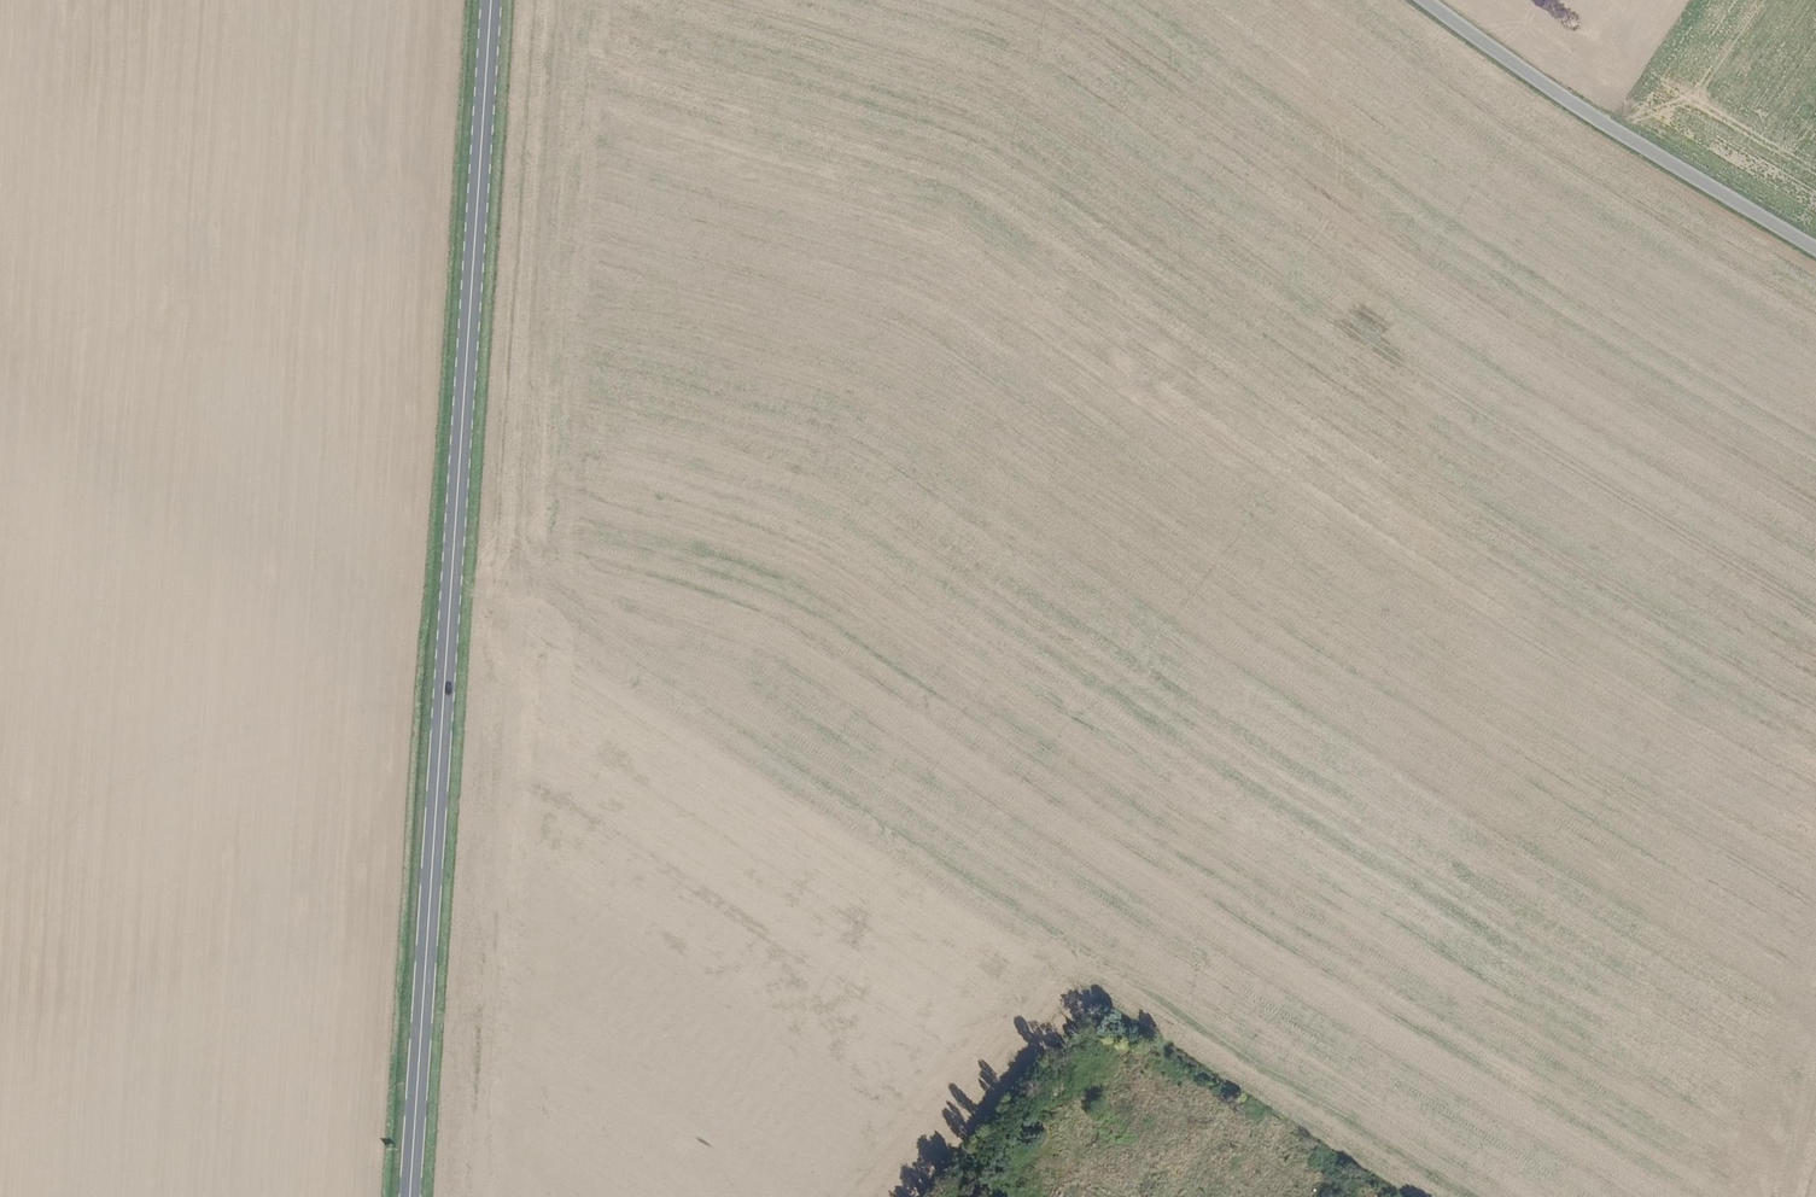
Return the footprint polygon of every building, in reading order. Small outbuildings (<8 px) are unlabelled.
[(1309,1151),(1302,1162),(1309,1166),(1316,1155),(1309,1151)]
